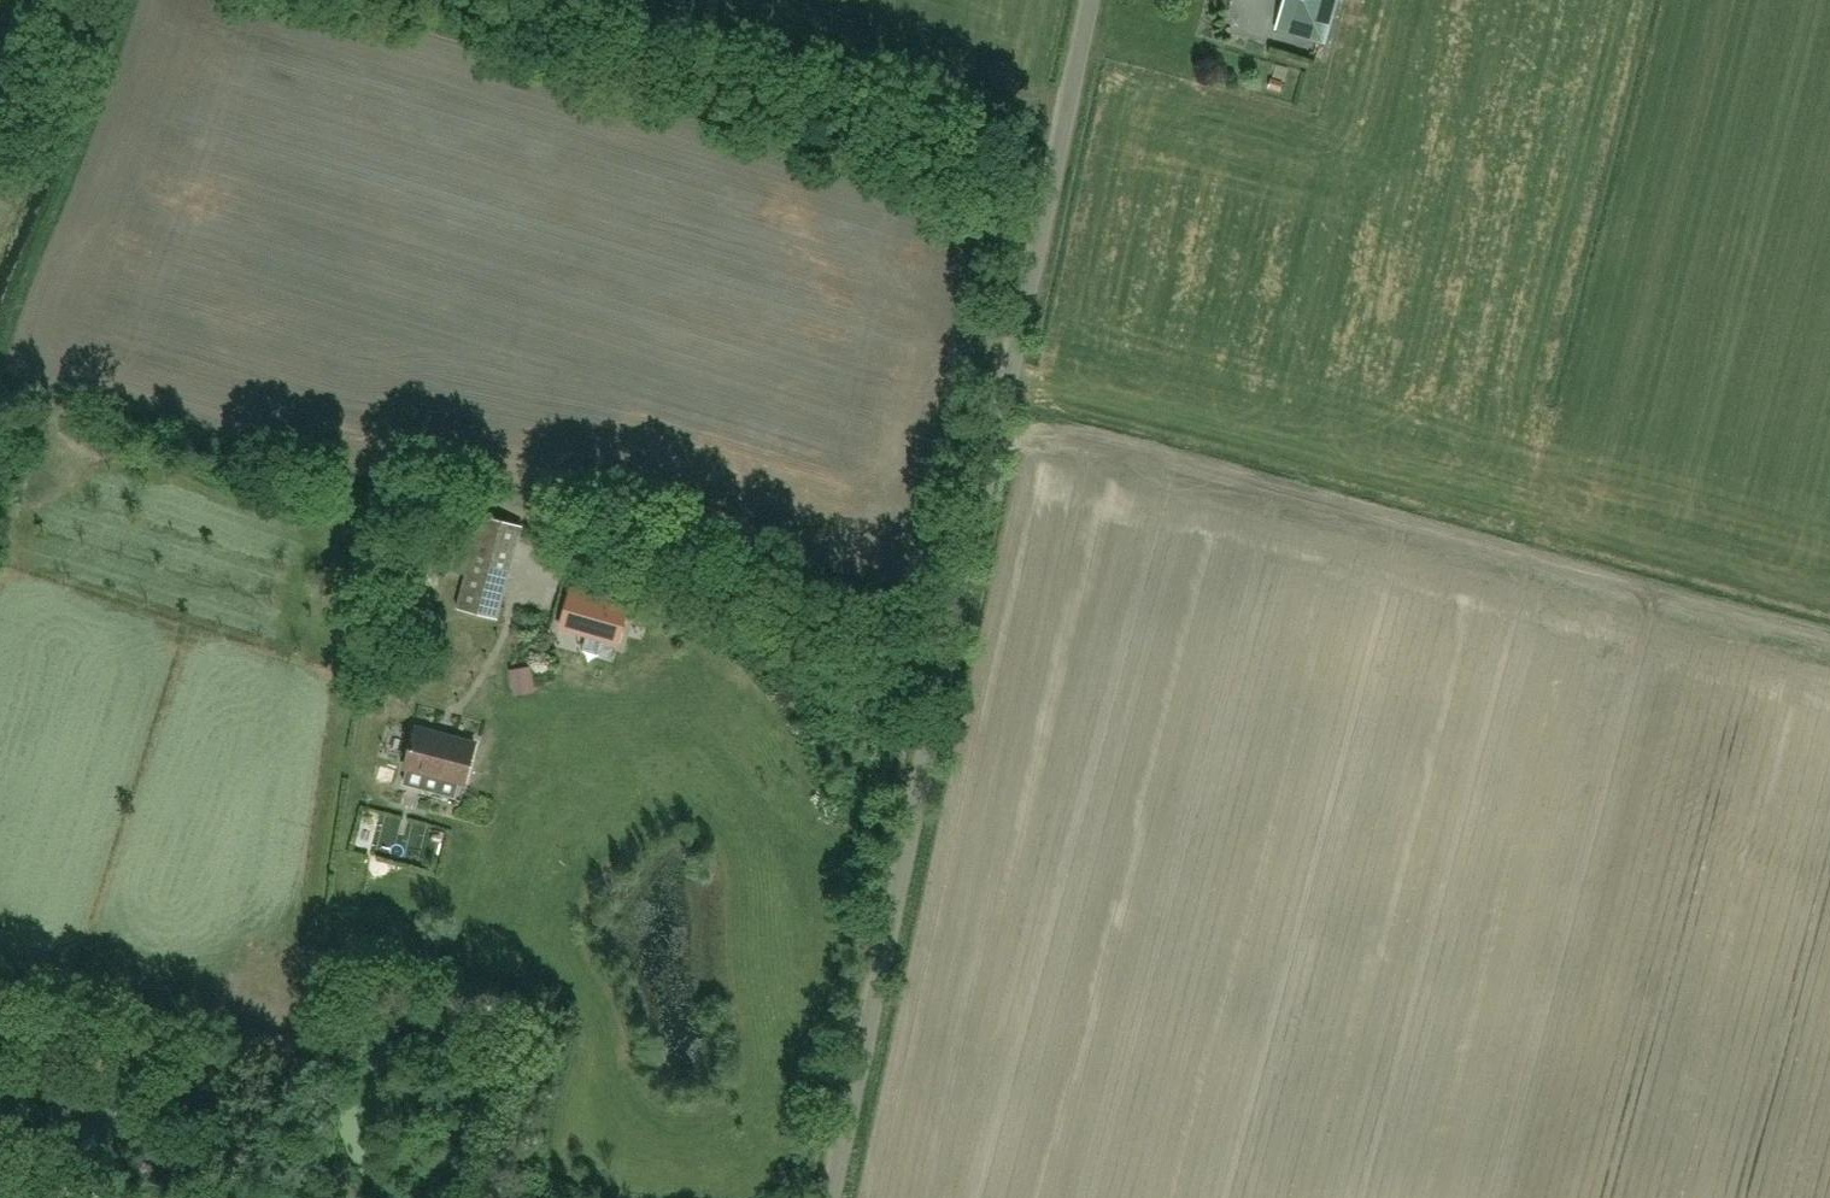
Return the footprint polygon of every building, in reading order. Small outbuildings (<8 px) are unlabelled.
[(1336,0),(1285,0),(1277,30),(1324,43),(1336,0)] [(521,523),(483,513),(458,607),(496,617),(521,523)] [(560,627),(618,643),(629,606),(570,590),(560,627)] [(586,646),(565,652),(572,678),(593,673),(586,646)] [(424,787),(428,773),(464,783),(475,741),(417,725),(406,767),(407,767),(404,781),(424,787)]
